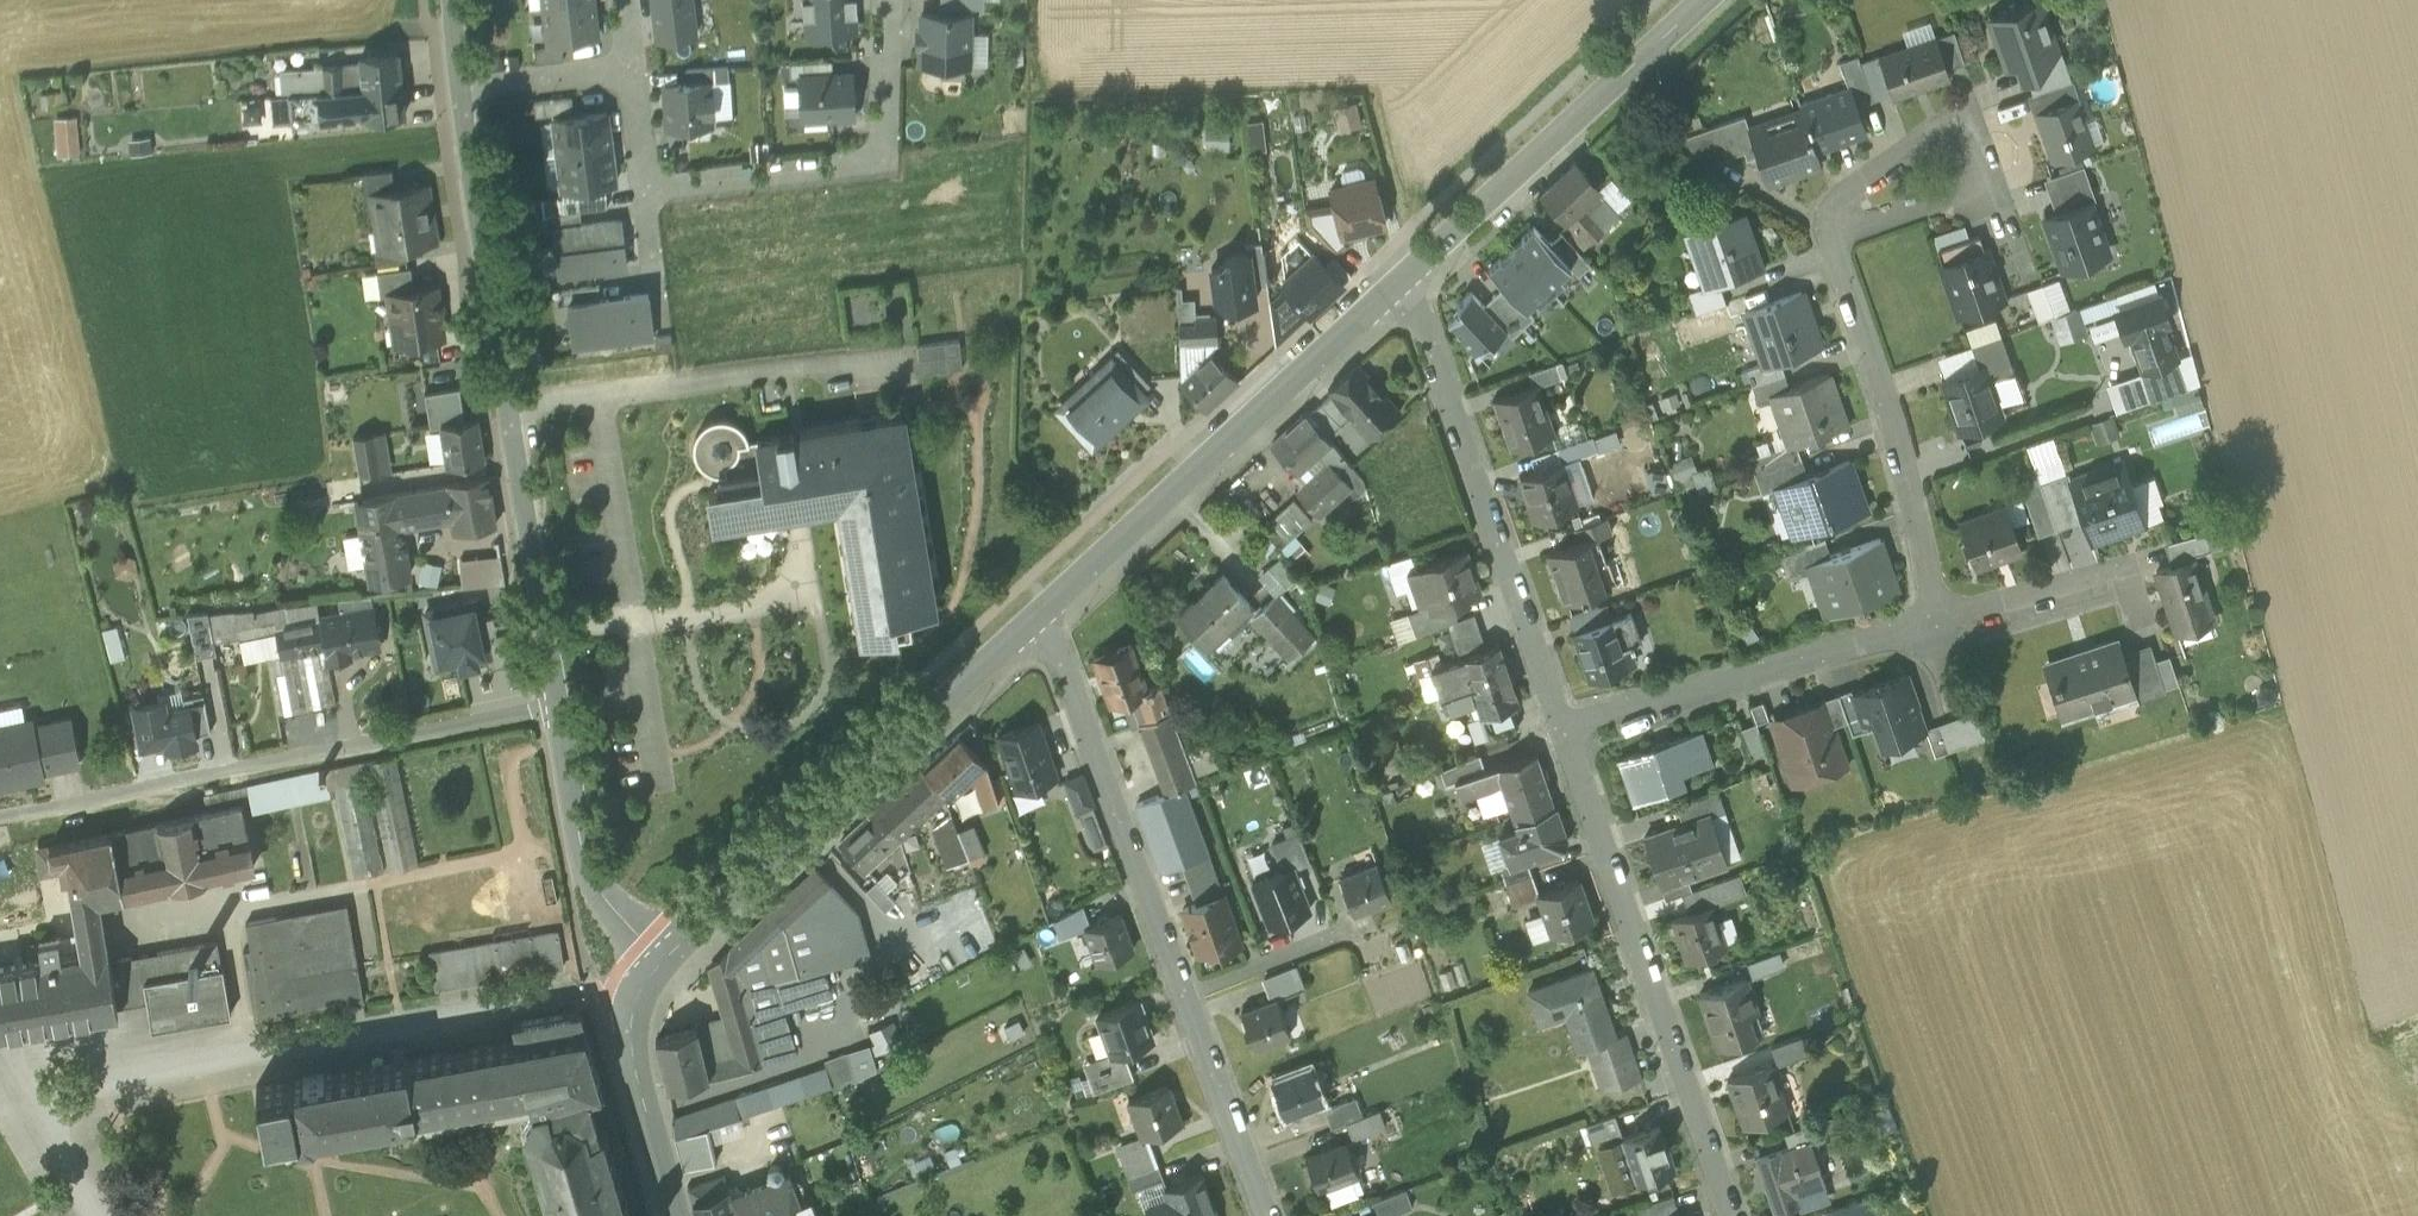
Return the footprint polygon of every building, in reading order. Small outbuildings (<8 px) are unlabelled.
[(544,6),(548,42),(597,35),(593,0),(591,0),(544,6)] [(659,40),(696,35),(692,0),(654,0),(659,40)] [(807,33),(855,30),(854,13),(857,12),(856,0),(802,0),(803,16),(806,16),(807,33)] [(1990,17),(2009,70),(2022,65),(2056,53),(2037,1),(1990,17)] [(922,13),(920,63),(968,64),(969,31),(969,14),(922,13)] [(533,44),(545,44),(544,21),(532,22),(533,44)] [(1907,47),(1936,37),(1931,21),(1901,31),(1907,47)] [(969,31),(968,64),(988,64),(988,32),(969,31)] [(1936,37),(1947,68),(1964,62),(1953,31),(1936,37)] [(1891,94),(1893,98),(1950,79),(1947,68),(1936,37),(1907,47),(1878,57),(1891,94)] [(562,44),(533,48),(535,62),(564,58),(562,44)] [(352,53),(353,58),(356,87),(398,83),(394,48),(352,53)] [(2022,65),(2032,93),(2064,82),(2066,81),(2056,53),(2022,65)] [(1856,106),(1874,100),(1861,63),(1858,55),(1839,61),(1848,86),(1851,94),(1852,94),(1856,106)] [(1878,57),(1861,63),(1874,100),(1891,94),(1878,57)] [(353,58),(333,60),(336,89),(356,87),(353,58)] [(333,60),(316,62),(319,90),(336,89),(333,60)] [(799,76),(833,74),(832,60),(789,62),(790,77),(799,76)] [(294,93),(319,90),(316,62),(305,63),(305,67),(292,69),(294,93)] [(686,83),(707,82),(729,80),(728,66),(685,69),(686,83)] [(282,94),(294,93),(292,69),(279,70),(282,94)] [(801,114),(802,119),(854,115),(851,73),(833,74),(799,76),(800,84),(801,114)] [(729,80),(707,82),(708,95),(712,95),(713,110),(709,111),(710,123),(731,122),(729,80)] [(666,84),(668,126),(710,123),(709,111),(713,110),(712,95),(708,95),(707,82),(686,83),(666,84)] [(2070,100),(2064,82),(2032,93),(2031,93),(2038,111),(2070,100)] [(398,83),(356,87),(358,112),(400,108),(398,83)] [(801,114),(800,84),(782,85),(783,115),(801,114)] [(1848,86),(1832,92),(1835,100),(1850,94),(1848,86)] [(356,87),(336,89),(338,111),(339,114),(358,112),(356,87)] [(66,89),(40,93),(42,108),(68,105),(66,89)] [(290,116),(338,111),(336,89),(319,90),(294,93),(282,94),(281,94),(283,117),(290,116)] [(1802,110),(1805,119),(1816,151),(1838,143),(1866,134),(1856,106),(1852,94),(1851,94),(1850,94),(1835,100),(1832,92),(1800,104),(1802,110)] [(283,117),(281,94),(270,95),(273,124),(290,122),(290,116),(283,117)] [(534,101),(536,115),(573,111),(571,97),(534,101)] [(2040,129),(2052,162),(2095,147),(2078,97),(2070,100),(2038,111),(2043,128),(2040,129)] [(1362,128),(1356,102),(1333,107),(1339,133),(1362,128)] [(260,104),(243,106),(244,123),(262,122),(260,104)] [(1802,110),(1774,120),(1778,128),(1805,119),(1802,110)] [(553,118),(558,153),(611,146),(607,111),(553,118)] [(55,117),(58,154),(80,151),(77,114),(55,117)] [(1746,159),(1757,156),(1748,129),(1749,129),(1744,116),(1712,127),(1724,158),(1744,151),(1746,159)] [(544,154),(558,153),(553,118),(539,119),(544,154)] [(1821,165),(1816,151),(1805,119),(1778,128),(1774,120),(1749,129),(1748,129),(1757,156),(1766,184),(1821,165)] [(1266,151),(1263,120),(1246,122),(1250,153),(1266,151)] [(1674,140),(1710,172),(1724,158),(1712,127),(1674,140)] [(1226,129),(1208,129),(1208,146),(1225,147),(1226,129)] [(129,138),(130,153),(152,151),(151,136),(129,138)] [(768,141),(749,142),(750,161),(769,160),(768,141)] [(615,181),(611,146),(558,153),(562,188),(605,183),(615,181)] [(558,153),(544,154),(548,190),(562,188),(558,153)] [(1570,224),(1589,245),(1606,229),(1619,217),(1616,214),(1595,191),(1599,188),(1576,163),(1542,195),(1570,224)] [(2051,177),(2060,203),(2093,192),(2083,166),(2051,177)] [(1343,187),(1366,181),(1363,170),(1358,167),(1343,170),(1340,176),(1343,187)] [(362,173),(365,194),(373,193),(372,192),(395,188),(392,169),(362,173)] [(1599,188),(1595,191),(1616,214),(1630,201),(1609,178),(1599,188)] [(1335,205),(1343,236),(1346,235),(1385,226),(1373,179),(1366,181),(1343,187),(1331,190),(1335,205)] [(381,248),(381,249),(405,245),(435,241),(426,183),(395,188),(372,192),(373,193),(378,229),(388,228),(391,246),(381,248)] [(562,188),(563,197),(606,192),(605,183),(562,188)] [(607,206),(606,192),(563,197),(565,211),(580,209),(607,206)] [(2046,217),(2063,267),(2106,251),(2089,202),(2095,199),(2093,192),(2060,203),(2063,211),(2046,217)] [(542,214),(560,212),(558,195),(533,198),(535,215),(542,214)] [(1325,244),(1336,256),(1349,244),(1348,244),(1346,235),(1343,236),(1335,205),(1305,209),(1307,225),(1325,244)] [(554,227),(582,224),(580,209),(565,211),(560,212),(542,214),(544,228),(554,227)] [(1710,285),(1711,287),(1719,284),(1763,268),(1744,213),(1685,233),(1696,265),(1703,262),(1710,285)] [(554,227),(560,274),(625,266),(620,219),(582,224),(554,227)] [(1580,253),(1589,245),(1570,224),(1561,233),(1580,253)] [(1549,244),(1533,227),(1521,238),(1523,240),(1512,249),(1552,292),(1565,279),(1561,275),(1570,266),(1549,244)] [(378,229),(381,248),(391,246),(388,228),(378,229)] [(1606,229),(1589,245),(1592,248),(1609,232),(1606,229)] [(1549,244),(1570,266),(1578,275),(1590,264),(1580,253),(1561,233),(1549,244)] [(1283,283),(1314,254),(1298,237),(1279,254),(1283,283)] [(1938,253),(1942,265),(1984,251),(1979,238),(1938,253)] [(1245,245),(1246,254),(1248,254),(1253,287),(1268,285),(1267,279),(1262,249),(1262,243),(1245,245)] [(1325,244),(1314,254),(1342,284),(1352,274),(1336,256),(1325,244)] [(374,249),(376,264),(407,259),(405,245),(381,249),(381,248),(374,249)] [(1267,279),(1283,284),(1283,283),(1279,254),(1279,246),(1262,249),(1267,279)] [(1538,304),(1552,292),(1512,249),(1502,259),(1500,258),(1488,269),(1504,286),(1525,308),(1534,300),(1538,304)] [(1977,301),(1979,309),(2004,300),(1987,250),(1984,251),(1942,265),(1940,266),(1955,309),(1977,301)] [(1256,302),(1253,287),(1248,254),(1246,254),(1229,257),(1222,267),(1222,266),(1218,266),(1218,268),(1212,269),(1216,298),(1226,306),(1256,302)] [(1283,284),(1286,287),(1310,313),(1342,284),(1314,254),(1283,283),(1283,284)] [(1696,265),(1704,287),(1710,285),(1703,262),(1696,265)] [(377,271),(380,295),(389,294),(389,292),(414,289),(411,266),(377,271)] [(2059,279),(2043,285),(2055,316),(2070,311),(2059,279)] [(2117,309),(2159,295),(2154,281),(2079,308),(2084,321),(2117,309)] [(568,302),(601,298),(599,284),(561,289),(563,303),(568,302)] [(1689,292),(1696,314),(1726,303),(1719,284),(1711,287),(1710,285),(1704,287),(1689,292)] [(2027,290),(2038,322),(2050,318),(2055,316),(2043,285),(2027,290)] [(389,294),(394,328),(402,327),(404,341),(410,340),(415,344),(423,343),(427,338),(443,336),(436,286),(414,289),(389,292),(389,294)] [(1525,308),(1504,286),(1493,296),(1523,327),(1533,317),(1525,308)] [(1310,313),(1286,287),(1270,303),(1276,345),(1310,313)] [(568,302),(573,345),(654,335),(648,292),(601,298),(568,302)] [(1507,331),(1483,305),(1470,292),(1456,305),(1461,310),(1447,323),(1475,353),(1489,340),(1493,344),(1507,331)] [(1774,360),(1775,362),(1780,360),(1820,346),(1801,292),(1745,312),(1753,334),(1764,330),(1774,360)] [(2142,368),(2143,370),(2175,358),(2176,358),(2164,323),(2169,322),(2159,295),(2117,309),(2117,310),(2118,319),(2120,327),(2125,334),(2127,336),(2127,337),(2130,335),(2133,343),(2134,350),(2137,357),(2139,361),(2142,368)] [(1523,327),(1493,296),(1483,305),(1507,331),(1513,337),(1523,327)] [(1193,318),(1195,318),(1194,299),(1177,300),(1178,323),(1194,323),(1193,318)] [(1958,317),(1979,309),(1977,301),(1955,309),(1958,317)] [(2085,335),(2076,309),(2070,311),(2055,316),(2050,318),(2059,343),(2085,335)] [(1178,323),(1181,382),(1211,354),(1211,344),(1218,343),(1216,317),(1195,318),(1193,318),(1194,323),(1178,323)] [(1972,345),(2001,335),(1995,319),(1966,330),(1972,345)] [(396,342),(404,341),(402,327),(394,328),(396,342)] [(1753,334),(1763,363),(1774,360),(1764,330),(1753,334)] [(1513,337),(1507,331),(1493,344),(1502,354),(1516,341),(1513,337)] [(1971,346),(1976,360),(2006,350),(2001,335),(1972,345),(1971,346)] [(916,344),(920,372),(962,367),(959,339),(916,344)] [(1979,369),(1976,360),(1971,346),(1938,358),(1945,380),(1979,369)] [(1111,366),(1134,392),(1141,386),(1147,380),(1117,348),(1104,360),(1110,367),(1111,366)] [(1984,367),(1989,381),(2014,373),(2006,350),(1976,360),(1979,369),(1984,367)] [(1212,353),(1211,354),(1181,382),(1206,409),(1238,380),(1212,353)] [(2176,358),(2175,358),(2186,389),(2196,385),(2200,384),(2191,353),(2176,358)] [(2140,372),(2150,401),(2170,394),(2186,389),(2175,358),(2143,370),(2142,368),(2139,369),(2140,372)] [(1110,367),(1104,360),(1052,407),(1092,451),(1151,396),(1141,386),(1134,392),(1138,396),(1093,437),(1066,408),(1110,367)] [(1747,369),(1753,385),(1785,373),(1780,360),(1775,362),(1774,360),(1763,363),(1747,369)] [(1528,373),(1532,386),(1539,384),(1539,386),(1560,378),(1555,363),(1528,373)] [(1329,391),(1332,394),(1351,415),(1354,418),(1354,420),(1371,438),(1400,412),(1357,365),(1329,391)] [(1066,408),(1093,437),(1138,396),(1134,392),(1111,366),(1110,367),(1066,408)] [(452,385),(450,367),(424,370),(426,388),(452,385)] [(2001,416),(1997,405),(1989,381),(1984,367),(1979,369),(1945,380),(1943,381),(1953,409),(1951,409),(1959,431),(2001,416)] [(2116,413),(2150,401),(2140,372),(2106,384),(2116,413)] [(1789,388),(1785,373),(1753,385),(1758,401),(1774,395),(1773,393),(1789,388)] [(2022,396),(2014,373),(1989,381),(1997,405),(2022,396)] [(1793,442),(1795,446),(1796,445),(1848,427),(1829,374),(1789,388),(1773,393),(1774,395),(1782,420),(1785,419),(1793,442)] [(1941,381),(1951,409),(1953,409),(1943,381),(1941,381)] [(1493,400),(1511,450),(1551,435),(1545,416),(1548,414),(1539,386),(1539,384),(1532,386),(1493,400)] [(2204,407),(2196,385),(2186,389),(2170,394),(2178,416),(2204,407)] [(430,426),(441,425),(440,424),(465,420),(460,386),(425,392),(430,426)] [(1677,393),(1657,400),(1662,412),(1681,405),(1677,393)] [(1332,394),(1320,404),(1340,425),(1351,415),(1332,394)] [(1327,437),(1340,425),(1320,404),(1308,416),(1327,437)] [(1328,464),(1349,485),(1359,476),(1350,466),(1330,440),(1327,437),(1308,416),(1305,413),(1272,443),(1308,482),(1328,464)] [(1545,416),(1551,435),(1555,434),(1548,414),(1545,416)] [(2121,437),(2113,414),(2090,422),(2098,445),(2121,437)] [(758,439),(749,439),(742,426),(730,418),(715,418),(700,426),(693,442),(696,457),(706,469),(719,473),(719,476),(717,476),(718,479),(719,479),(720,486),(708,488),(714,523),(748,518),(748,521),(789,512),(788,511),(839,502),(856,602),(861,637),(896,631),(912,628),(909,611),(935,607),(906,431),(895,433),(893,418),(894,418),(893,415),(800,431),(801,437),(794,438),(793,432),(757,438),(758,439)] [(441,425),(447,464),(485,457),(478,418),(465,420),(440,424),(441,425)] [(1563,447),(1588,438),(1583,424),(1555,434),(1551,435),(1555,449),(1563,447)] [(1615,431),(1593,439),(1598,451),(1620,443),(1615,431)] [(387,433),(377,434),(383,469),(393,468),(387,433)] [(354,438),(360,473),(383,469),(377,434),(354,438)] [(2040,483),(2066,474),(2052,435),(2026,445),(2034,467),(2040,483)] [(1567,460),(1568,462),(1579,458),(1598,451),(1593,439),(1593,436),(1588,438),(1563,447),(1567,460)] [(1755,475),(1769,470),(1801,458),(1796,445),(1795,446),(1793,442),(1749,458),(1755,475)] [(1561,462),(1567,460),(1563,447),(1555,449),(1531,458),(1535,471),(1561,462)] [(1717,488),(1710,466),(1697,471),(1691,455),(1667,463),(1676,492),(1696,485),(1699,494),(1717,488)] [(1561,462),(1575,505),(1593,498),(1579,458),(1568,462),(1567,460),(1561,462)] [(1807,476),(1801,458),(1769,470),(1776,487),(1807,476)] [(1789,506),(1800,535),(1867,511),(1850,461),(1807,476),(1776,487),(1782,507),(1789,506)] [(1520,476),(1536,521),(1576,507),(1575,505),(1561,462),(1535,471),(1520,476)] [(2083,520),(2091,544),(2145,525),(2131,485),(2123,462),(2071,480),(2069,480),(2078,506),(2083,520)] [(1300,496),(1318,515),(1330,504),(1329,503),(1349,485),(1328,464),(1308,482),(1312,486),(1300,496)] [(1671,489),(1663,466),(1645,473),(1653,495),(1671,489)] [(2024,489),(2040,483),(2034,467),(2019,472),(2024,489)] [(2066,474),(2040,483),(2024,489),(2035,520),(2051,515),(2051,516),(2078,506),(2069,480),(2071,480),(2068,473),(2066,474)] [(453,518),(455,529),(496,523),(488,476),(448,483),(410,490),(417,524),(453,518)] [(1364,481),(1359,476),(1349,485),(1358,495),(1365,487),(1364,481)] [(2154,477),(2131,485),(2145,525),(2163,519),(2158,504),(2162,502),(2154,477)] [(1296,492),(1300,496),(1312,486),(1308,482),(1296,492)] [(402,525),(402,526),(417,524),(410,490),(363,498),(368,525),(401,520),(402,526),(402,525)] [(368,525),(363,498),(356,499),(362,527),(368,525)] [(1293,499),(1283,508),(1302,530),(1312,520),(1293,499)] [(1793,537),(1800,535),(1789,506),(1782,507),(1793,537)] [(1959,522),(1962,528),(2007,512),(2005,506),(1959,522)] [(2078,506),(2051,516),(2056,530),(2083,520),(2078,506)] [(1283,508),(1272,518),(1291,539),(1302,530),(1283,508)] [(1962,528),(1976,569),(2022,553),(2007,512),(1962,528)] [(2040,535),(2056,530),(2051,516),(2051,515),(2035,520),(2040,535)] [(1281,549),(1291,539),(1272,518),(1262,527),(1265,531),(1277,544),(1281,549)] [(1575,529),(1580,542),(1598,536),(1598,538),(1612,533),(1607,518),(1575,529)] [(369,562),(372,580),(411,574),(409,565),(402,526),(402,525),(402,526),(401,520),(368,525),(362,527),(363,533),(369,562)] [(1265,554),(1277,544),(1265,531),(1254,541),(1265,554)] [(369,562),(363,533),(343,536),(349,566),(369,562)] [(2169,542),(2175,561),(2211,550),(2205,533),(2169,542)] [(1547,554),(1564,603),(1605,589),(1597,565),(1607,562),(1598,538),(1598,536),(1580,542),(1547,554)] [(1820,584),(1831,615),(1898,591),(1880,539),(1831,556),(1807,564),(1810,572),(1815,586),(1820,584)] [(1780,556),(1788,580),(1810,572),(1807,564),(1831,556),(1825,541),(1780,556)] [(1429,600),(1432,608),(1451,601),(1478,592),(1463,551),(1416,567),(1410,569),(1417,590),(1424,587),(1429,600)] [(136,557),(124,552),(115,559),(116,572),(128,577),(137,569),(136,557)] [(1411,606),(1429,600),(1424,587),(1417,590),(1410,569),(1416,567),(1412,554),(1385,563),(1396,593),(1405,590),(1411,606)] [(474,558),(478,585),(504,582),(501,555),(474,558)] [(1279,557),(1268,567),(1286,586),(1297,576),(1279,557)] [(460,559),(464,587),(478,585),(474,558),(460,559)] [(418,580),(437,585),(443,565),(424,560),(418,580)] [(2156,572),(2174,626),(2211,614),(2193,560),(2156,572)] [(1597,565),(1605,589),(1615,586),(1607,562),(1597,565)] [(1279,592),(1286,586),(1268,567),(1258,576),(1275,595),(1279,592)] [(1190,628),(1205,644),(1250,603),(1223,574),(1178,615),(1181,618),(1178,621),(1188,631),(1190,628)] [(1826,617),(1831,615),(1820,584),(1815,586),(1826,617)] [(1335,591),(1319,586),(1314,601),(1329,606),(1335,591)] [(1317,635),(1279,592),(1275,595),(1249,619),(1288,662),(1317,635)] [(339,598),(342,613),(344,612),(375,607),(374,602),(372,595),(348,598),(339,598)] [(460,655),(461,660),(477,657),(487,655),(488,654),(481,618),(477,600),(426,610),(435,654),(440,653),(442,659),(460,655)] [(1432,608),(1422,612),(1424,618),(1448,609),(1453,622),(1458,620),(1451,601),(1432,608)] [(253,610),(210,614),(216,641),(231,724),(264,718),(253,660),(268,657),(279,714),(336,702),(329,661),(326,645),(301,649),(297,629),(322,624),(320,617),(318,602),(286,606),(254,613),(253,610)] [(1572,616),(1577,633),(1605,623),(1599,606),(1572,616)] [(344,612),(350,644),(380,638),(375,607),(344,612)] [(1423,633),(1450,623),(1453,622),(1448,609),(1424,618),(1418,620),(1423,633)] [(217,653),(209,611),(187,613),(196,657),(217,653)] [(326,645),(329,661),(352,656),(351,652),(350,644),(344,612),(342,613),(320,617),(322,624),(326,645)] [(1409,616),(1417,636),(1423,633),(1418,620),(1424,618),(1422,612),(1409,616)] [(1458,620),(1453,622),(1450,623),(1459,652),(1484,644),(1474,614),(1458,620)] [(1612,621),(1622,647),(1628,645),(1628,647),(1641,643),(1631,614),(1612,621)] [(2211,614),(2174,626),(2180,642),(2216,630),(2211,614)] [(487,655),(490,667),(519,661),(510,619),(495,622),(494,615),(481,618),(488,654),(487,655)] [(1417,636),(1409,616),(1390,623),(1398,643),(1417,636)] [(1586,662),(1592,678),(1634,663),(1628,647),(1628,645),(1622,647),(1612,621),(1605,623),(1577,633),(1575,633),(1585,663),(1586,662)] [(1750,622),(1736,631),(1745,645),(1759,636),(1750,622)] [(297,629),(301,649),(326,645),(322,624),(297,629)] [(382,646),(380,638),(350,644),(351,652),(382,646)] [(2056,685),(2065,715),(2132,693),(2133,693),(2121,653),(2116,639),(2093,647),(2094,650),(2049,665),(2054,681),(2055,686),(2056,685)] [(1129,697),(1138,722),(1141,721),(1170,710),(1160,683),(1147,688),(1136,658),(1137,658),(1131,644),(1117,649),(1117,650),(1094,659),(1111,704),(1129,697)] [(2165,691),(2164,687),(2155,658),(2150,644),(2121,653),(2133,693),(2132,693),(2135,701),(2165,691)] [(1462,659),(1442,665),(1431,669),(1436,684),(1441,698),(1509,674),(1499,645),(1486,650),(1461,658),(1462,659)] [(435,654),(437,665),(461,660),(460,655),(442,659),(440,653),(435,654)] [(1423,689),(1436,684),(1431,669),(1442,665),(1438,653),(1414,661),(1423,689)] [(2168,654),(2155,658),(2164,687),(2178,682),(2168,654)] [(478,661),(477,657),(461,660),(462,665),(478,661)] [(1519,703),(1509,674),(1441,698),(1446,713),(1477,703),(1481,716),(1511,706),(1519,703)] [(1881,745),(1924,730),(1905,676),(1853,694),(1863,723),(1872,720),(1881,745)] [(163,701),(165,711),(185,707),(183,696),(182,688),(161,692),(163,701)] [(1863,723),(1853,694),(1851,689),(1838,694),(1847,721),(1851,734),(1865,730),(1863,723)] [(163,701),(137,706),(144,742),(167,738),(169,746),(195,741),(194,734),(212,730),(204,692),(183,696),(185,707),(165,711),(163,701)] [(1825,701),(1833,726),(1847,721),(1838,694),(1822,699),(1823,702),(1825,701)] [(1751,706),(1757,723),(1769,719),(1763,701),(1751,706)] [(1773,726),(1794,786),(1810,780),(1807,773),(1842,760),(1845,768),(1848,767),(1833,726),(1825,701),(1823,702),(1797,711),(1799,716),(1773,726)] [(26,719),(22,702),(0,706),(0,724),(26,719)] [(1481,716),(1489,738),(1519,728),(1511,706),(1481,716)] [(1137,804),(1162,871),(1182,863),(1208,854),(1183,786),(1197,781),(1195,776),(1189,760),(1184,747),(1170,710),(1141,721),(1168,792),(1137,804)] [(1773,726),(1799,716),(1797,711),(1771,720),(1773,726)] [(1976,711),(1939,724),(1948,751),(1986,737),(1976,711)] [(1474,743),(1489,738),(1481,716),(1467,721),(1474,743)] [(33,725),(43,768),(79,761),(70,717),(33,725)] [(0,724),(0,731),(33,725),(32,718),(26,719),(0,724)] [(997,735),(1017,791),(1057,777),(1038,721),(997,735)] [(959,733),(977,753),(986,745),(982,734),(971,722),(959,733)] [(1740,729),(1751,758),(1767,753),(1757,723),(1740,729)] [(1935,756),(1948,751),(1939,724),(1925,729),(1935,756)] [(44,775),(43,768),(33,725),(0,731),(0,784),(44,775)] [(1619,760),(1633,802),(1669,790),(1665,778),(1682,772),(1679,765),(1709,755),(1701,731),(1619,760)] [(925,764),(953,794),(974,774),(987,763),(977,753),(959,733),(925,764)] [(1184,747),(1189,760),(1213,751),(1208,738),(1184,747)] [(1219,767),(1213,751),(1189,760),(1195,776),(1219,767)] [(1536,753),(1495,767),(1502,785),(1510,807),(1512,806),(1547,794),(1550,793),(1536,753)] [(335,786),(355,878),(385,872),(366,779),(370,778),(390,871),(420,864),(397,754),(326,769),(329,787),(335,786)] [(1445,784),(1455,781),(1455,780),(1484,771),(1485,770),(1480,754),(1440,770),(1445,784)] [(1679,765),(1682,772),(1712,762),(1709,755),(1679,765)] [(1807,773),(1810,780),(1845,768),(1842,760),(1807,773)] [(974,782),(983,807),(999,801),(987,763),(974,774),(975,782),(974,782)] [(1491,790),(1502,785),(1495,767),(1485,770),(1484,771),(1491,790)] [(326,769),(248,784),(251,803),(253,809),(331,793),(329,787),(326,769)] [(841,842),(866,869),(900,837),(945,796),(920,769),(875,810),(841,842)] [(1491,790),(1484,771),(1455,780),(1455,781),(1461,800),(1476,795),(1491,790)] [(1077,810),(1079,810),(1092,805),(1093,804),(1082,775),(1066,781),(1077,810)] [(242,805),(251,803),(248,784),(194,795),(198,814),(242,805)] [(1483,816),(1510,807),(1502,785),(1491,790),(1476,795),(1483,816)] [(1687,799),(1693,821),(1709,815),(1710,817),(1724,812),(1716,789),(1687,799)] [(1512,806),(1517,821),(1552,809),(1552,808),(1547,794),(1512,806)] [(1693,821),(1687,799),(1675,804),(1682,824),(1693,821)] [(255,865),(242,805),(198,814),(112,832),(124,893),(255,865)] [(1101,830),(1092,805),(1079,810),(1088,835),(1101,830)] [(1509,865),(1509,866),(1528,860),(1560,849),(1562,850),(1567,839),(1565,838),(1563,832),(1564,832),(1560,821),(1559,822),(1554,808),(1552,808),(1552,809),(1517,821),(1520,829),(1499,836),(1509,865)] [(1724,812),(1710,817),(1725,861),(1740,857),(1724,812)] [(947,867),(970,858),(958,829),(952,815),(933,830),(947,867)] [(1644,837),(1661,885),(1687,876),(1726,863),(1725,861),(1710,817),(1709,815),(1693,821),(1682,824),(1644,837)] [(974,823),(958,829),(970,858),(986,852),(974,823)] [(100,898),(124,893),(112,832),(40,847),(43,865),(68,860),(79,925),(103,921),(100,898)] [(1285,838),(1297,867),(1310,862),(1302,840),(1299,833),(1285,838)] [(1317,880),(1331,874),(1315,835),(1302,840),(1310,862),(1317,880)] [(1500,868),(1509,865),(1499,836),(1480,843),(1491,871),(1500,868)] [(1292,867),(1293,868),(1297,867),(1285,838),(1272,843),(1283,871),(1292,867)] [(12,869),(6,853),(0,855),(0,873),(12,869)] [(1182,863),(1188,880),(1214,870),(1208,854),(1182,863)] [(1500,868),(1506,883),(1532,874),(1528,860),(1509,866),(1509,865),(1500,868)] [(1341,880),(1354,913),(1391,898),(1377,864),(1340,878),(1341,880)] [(1253,883),(1271,925),(1310,910),(1293,868),(1292,867),(1283,871),(1253,883)] [(815,868),(770,911),(785,927),(799,974),(808,972),(823,967),(869,954),(857,912),(815,868)] [(887,892),(900,880),(895,874),(890,868),(876,881),(887,892)] [(899,870),(895,874),(900,880),(905,876),(899,870)] [(1223,894),(1214,870),(1188,880),(1197,904),(1223,894)] [(1739,873),(1736,875),(1744,896),(1747,895),(1739,873)] [(1538,888),(1532,874),(1506,883),(1511,898),(1538,888)] [(1736,875),(1692,890),(1681,893),(1688,913),(1698,910),(1710,906),(1710,908),(1744,896),(1736,875)] [(1665,899),(1681,893),(1692,890),(1687,876),(1661,885),(1660,886),(1665,899)] [(1544,911),(1553,935),(1593,921),(1579,879),(1538,893),(1544,911)] [(866,890),(885,912),(896,902),(887,892),(876,881),(866,890)] [(1183,909),(1199,954),(1239,939),(1223,894),(1197,904),(1183,909)] [(244,949),(250,983),(357,963),(347,904),(246,922),(251,948),(244,949)] [(1058,920),(1064,937),(1086,929),(1085,927),(1091,925),(1084,906),(1058,920)] [(1674,918),(1688,959),(1724,946),(1723,943),(1715,920),(1710,908),(1710,906),(1698,910),(1688,913),(1674,918)] [(782,1005),(782,1006),(786,1005),(778,980),(799,974),(785,927),(770,911),(745,934),(760,950),(777,1007),(782,1005)] [(1533,942),(1553,935),(1544,911),(1524,918),(1533,942)] [(1086,929),(1098,963),(1133,950),(1119,914),(1091,925),(1085,927),(1086,929)] [(1731,915),(1715,920),(1723,943),(1739,938),(1731,915)] [(103,921),(79,925),(80,934),(83,953),(63,956),(60,937),(40,940),(43,959),(0,966),(0,1031),(118,1011),(117,1006),(109,959),(103,921)] [(558,931),(526,937),(532,972),(564,966),(558,931)] [(80,934),(60,937),(63,956),(83,953),(80,934)] [(711,966),(726,1016),(732,1038),(754,1032),(763,1063),(796,1054),(782,1008),(782,1006),(782,1005),(777,1007),(760,950),(745,934),(711,966)] [(501,977),(532,972),(526,937),(495,942),(501,977)] [(126,1004),(149,1001),(145,979),(223,966),(218,941),(142,953),(118,957),(123,987),(126,1004)] [(483,980),(501,977),(495,942),(476,945),(460,947),(466,982),(483,980)] [(438,987),(466,982),(460,947),(432,952),(438,987)] [(1032,963),(1024,947),(1009,954),(1018,971),(1032,963)] [(1747,963),(1752,978),(1781,968),(1776,952),(1747,963)] [(117,1006),(126,1004),(123,987),(118,957),(109,959),(117,1006)] [(364,999),(357,963),(250,983),(256,1019),(364,999)] [(224,966),(223,966),(145,979),(149,1001),(153,1027),(232,1014),(224,966)] [(1267,978),(1273,994),(1302,982),(1296,966),(1267,978)] [(831,993),(823,967),(808,972),(816,998),(831,993)] [(1564,1005),(1579,1050),(1589,1047),(1616,1038),(1615,1037),(1592,968),(1556,981),(1556,982),(1529,991),(1537,1015),(1564,1005)] [(808,972),(799,974),(778,980),(786,1005),(782,1006),(782,1008),(816,998),(808,972)] [(1699,994),(1718,1048),(1764,1032),(1745,978),(1699,994)] [(1242,1012),(1255,1047),(1290,1033),(1278,999),(1242,1012)] [(1114,1053),(1114,1054),(1122,1051),(1151,1040),(1136,1000),(1099,1014),(1114,1053)] [(298,1133),(299,1137),(317,1134),(317,1130),(529,1092),(533,1103),(589,1090),(603,1087),(580,1009),(513,1019),(517,1040),(321,1074),(319,1065),(303,1068),(304,1076),(257,1085),(267,1138),(298,1133)] [(697,1027),(701,1047),(732,1038),(726,1016),(695,1024),(695,1027),(697,1027)] [(870,1046),(873,1056),(905,1040),(894,1019),(869,1032),(875,1044),(870,1046)] [(656,1037),(668,1086),(708,1076),(701,1047),(697,1027),(695,1027),(656,1037)] [(754,1032),(732,1038),(701,1047),(708,1076),(709,1076),(763,1063),(754,1032)] [(1589,1047),(1595,1067),(1633,1055),(1625,1033),(1615,1037),(1616,1038),(1589,1047)] [(1777,1063),(1777,1065),(1807,1054),(1800,1036),(1771,1046),(1777,1063)] [(832,1085),(834,1092),(877,1069),(873,1056),(870,1046),(824,1060),(827,1067),(832,1085)] [(1114,1054),(1114,1053),(1084,1064),(1088,1076),(1127,1062),(1122,1051),(1114,1054)] [(1640,1075),(1633,1055),(1595,1067),(1602,1088),(1640,1075)] [(1088,1076),(1094,1092),(1133,1078),(1127,1062),(1088,1076)] [(1729,1079),(1745,1125),(1786,1110),(1770,1065),(1729,1079)] [(1272,1081),(1286,1115),(1324,1101),(1311,1066),(1272,1081)] [(673,1118),(676,1136),(709,1126),(741,1115),(832,1085),(827,1067),(673,1118)] [(1129,1099),(1143,1136),(1181,1123),(1168,1085),(1129,1099)] [(549,1215),(631,1215),(604,1126),(601,1127),(589,1090),(533,1103),(534,1105),(522,1129),(549,1215)] [(300,1145),(533,1103),(529,1092),(317,1130),(317,1134),(299,1137),(300,1145)] [(1333,1127),(1346,1122),(1362,1116),(1355,1098),(1326,1109),(1333,1127)] [(1379,1110),(1362,1116),(1346,1122),(1353,1139),(1386,1127),(1379,1110)] [(1585,1125),(1591,1141),(1621,1131),(1615,1114),(1585,1125)] [(741,1115),(709,1126),(713,1142),(742,1132),(741,1115)] [(1785,1133),(1790,1148),(1810,1141),(1810,1143),(1820,1139),(1815,1123),(1785,1133)] [(1621,1137),(1637,1182),(1675,1169),(1659,1125),(1621,1137)] [(676,1136),(684,1168),(717,1159),(713,1142),(709,1126),(676,1136)] [(1616,1190),(1637,1182),(1621,1137),(1601,1144),(1603,1149),(1598,1151),(1603,1165),(1607,1163),(1616,1190)] [(1128,1176),(1133,1174),(1157,1166),(1148,1141),(1119,1152),(1128,1176)] [(1765,1178),(1777,1212),(1799,1205),(1796,1195),(1794,1190),(1807,1185),(1809,1191),(1825,1185),(1810,1143),(1810,1141),(1790,1148),(1756,1160),(1763,1179),(1765,1178)] [(1318,1189),(1325,1186),(1358,1174),(1359,1173),(1347,1142),(1306,1157),(1318,1189)] [(794,1204),(801,1201),(790,1173),(783,1176),(784,1170),(781,1166),(775,1164),(771,1166),(769,1171),(769,1175),(767,1176),(768,1179),(770,1183),(747,1191),(748,1195),(751,1204),(736,1209),(733,1201),(725,1174),(689,1186),(698,1215),(763,1215),(794,1204)] [(1158,1165),(1157,1166),(1133,1174),(1138,1190),(1164,1181),(1158,1165)] [(1152,1215),(1216,1215),(1201,1174),(1166,1187),(1165,1187),(1169,1199),(1149,1206),(1152,1215)] [(1363,1189),(1358,1174),(1325,1186),(1331,1202),(1363,1189)] [(745,1187),(747,1191),(770,1183),(768,1179),(745,1187)] [(1166,1187),(1164,1181),(1138,1190),(1145,1208),(1149,1206),(1169,1199),(1165,1187),(1166,1187)] [(1794,1190),(1796,1195),(1809,1191),(1807,1185),(1794,1190)] [(1809,1191),(1796,1195),(1799,1205),(1802,1212),(1831,1202),(1825,1185),(1809,1191)] [(1381,1215),(1388,1215),(1411,1207),(1405,1189),(1376,1200),(1381,1215)] [(748,1195),(733,1201),(736,1209),(751,1204),(748,1195)] [(1641,1215),(1681,1215),(1674,1195),(1638,1208),(1641,1215)] [(1869,1196),(1826,1211),(1827,1215),(1876,1215),(1869,1196)] [(801,1201),(807,1215),(819,1215),(811,1197),(801,1201)] [(801,1201),(794,1204),(799,1215),(807,1215),(801,1201)] [(794,1204),(763,1215),(799,1215),(794,1204)]
